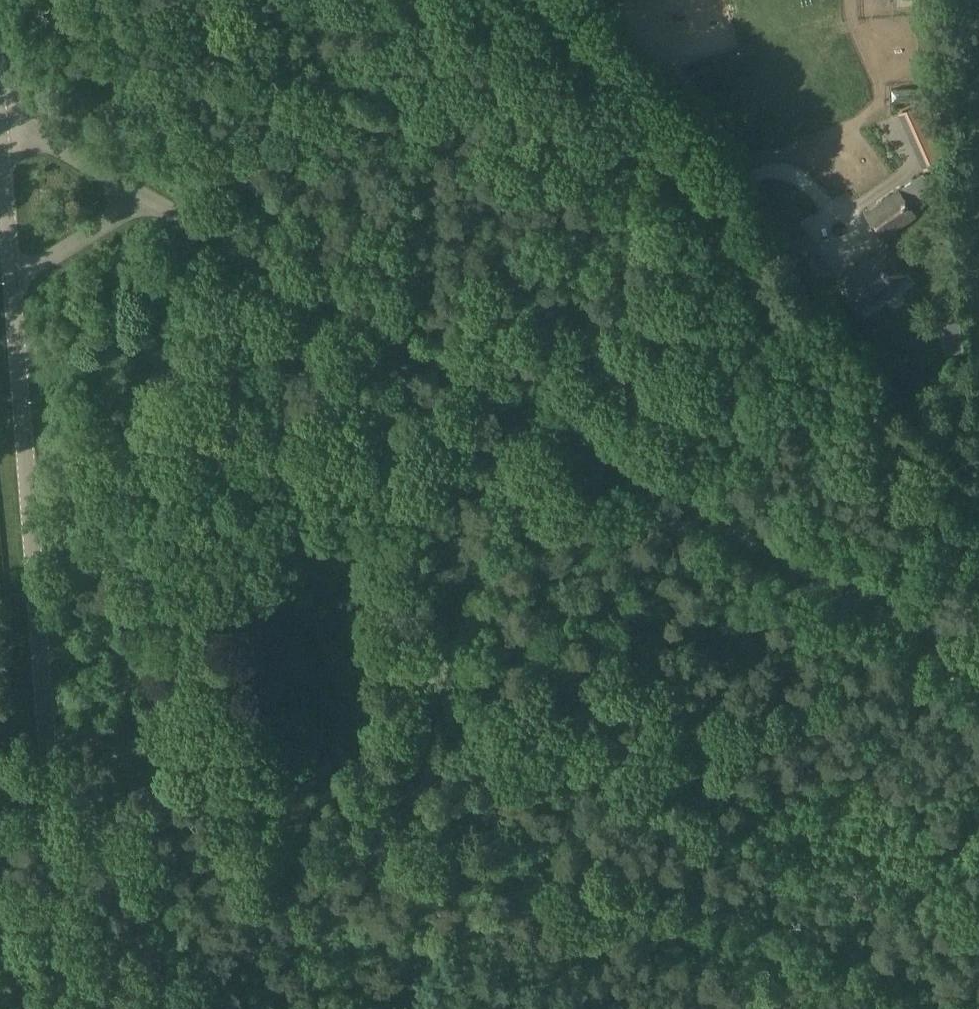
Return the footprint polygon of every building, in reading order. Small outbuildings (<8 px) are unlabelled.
[(920,175),(900,190),(912,207),(933,192),(920,175)] [(914,213),(898,190),(865,213),(881,236),(914,213)] [(807,234),(788,246),(814,283),(829,272),(817,254),(820,252),(807,234)] [(893,282),(907,272),(886,242),(836,278),(856,307),(878,292),(881,295),(884,297),(888,297),(894,292),(896,289),(895,285),(893,282)]
